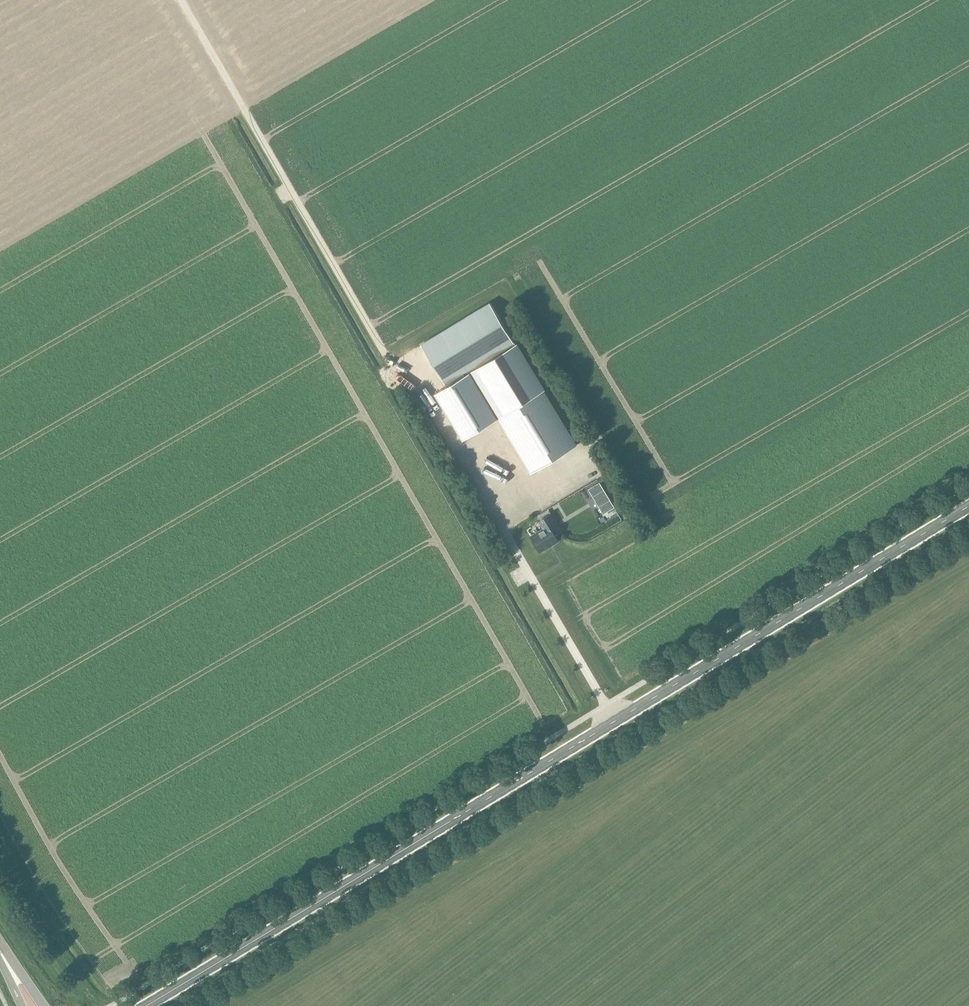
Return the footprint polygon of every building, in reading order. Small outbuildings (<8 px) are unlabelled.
[(469,373),(515,345),(491,304),(422,346),(445,384),(467,370),(469,373)] [(530,474),(576,446),(515,345),(469,373),(497,419),(530,474)] [(497,419),(469,373),(435,393),(463,440),(497,419)] [(588,463),(581,471),(587,477),(594,469),(588,463)] [(599,483),(592,488),(597,494),(603,490),(599,483)] [(610,501),(603,505),(607,512),(614,507),(610,501)] [(551,514),(542,520),(540,521),(544,529),(531,536),(540,552),(558,541),(555,535),(561,531),(551,514)]
